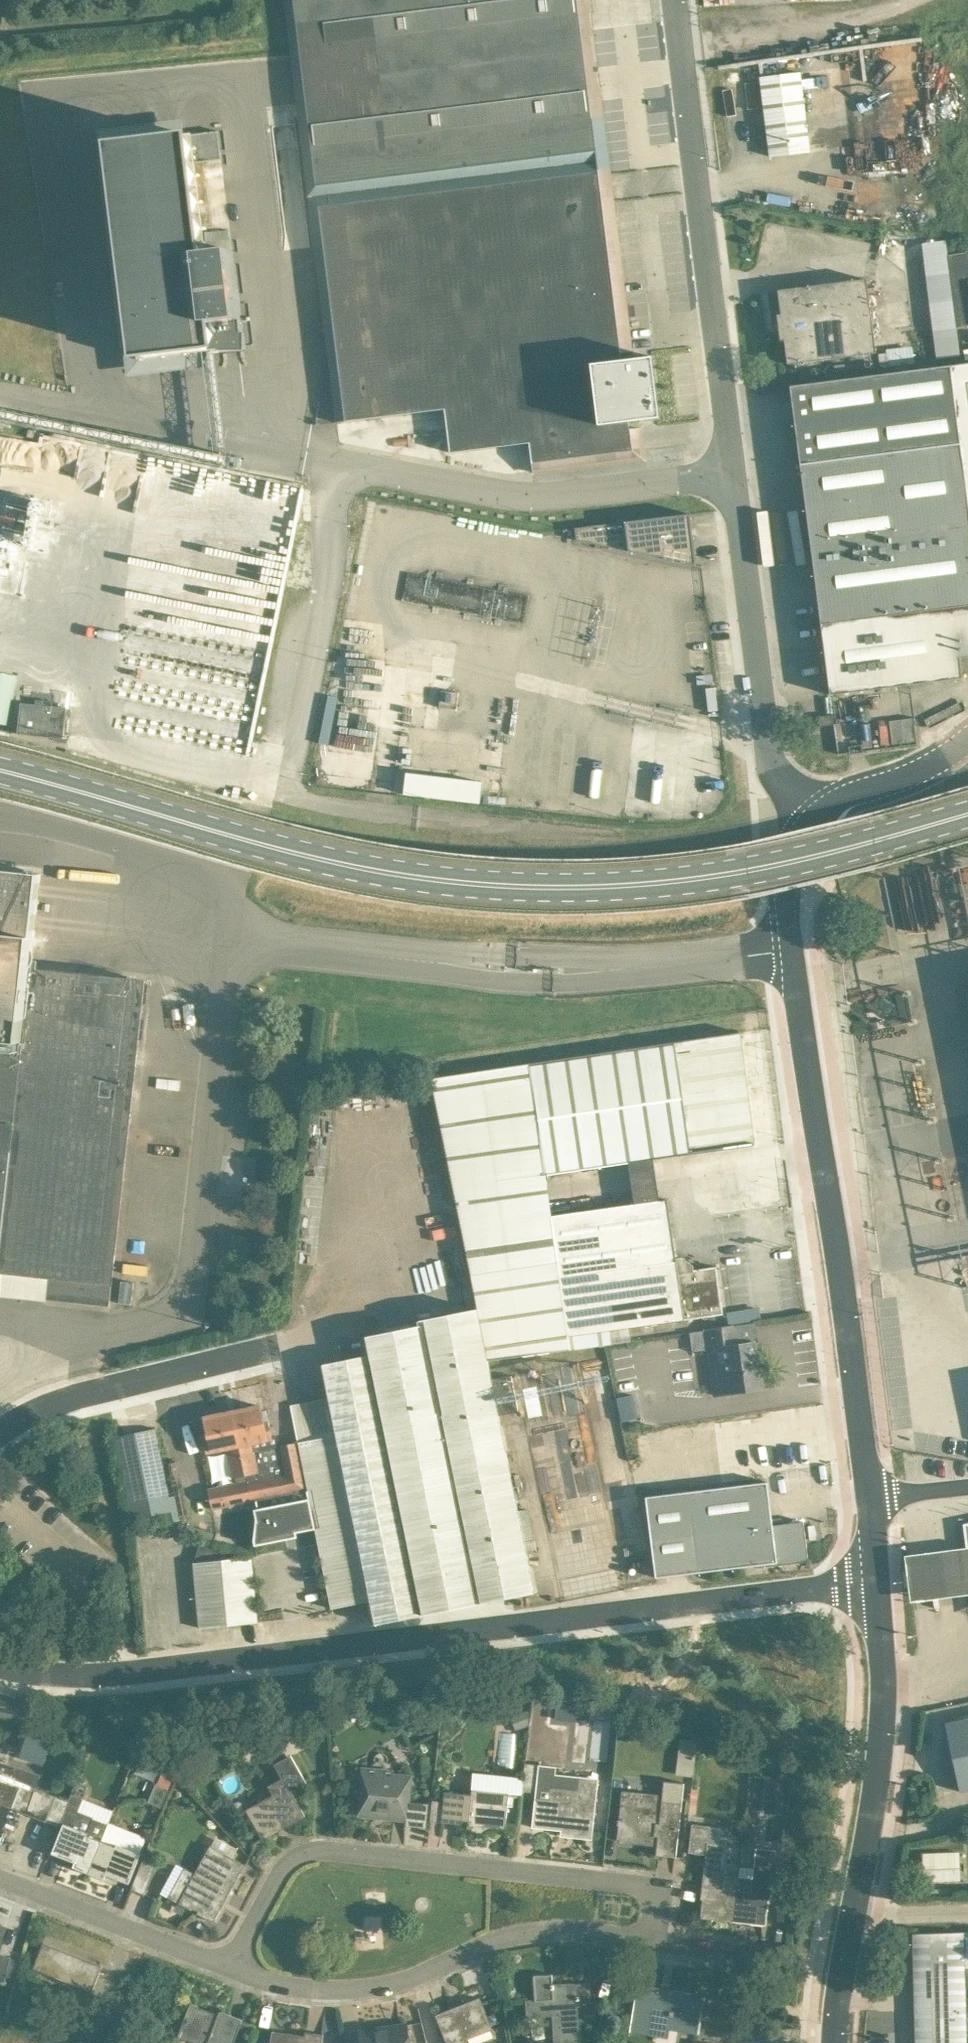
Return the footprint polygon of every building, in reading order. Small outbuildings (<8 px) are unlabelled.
[(605,133),(597,68),(592,29),(588,0),(285,0),(291,45),(338,422),(339,434),(444,421),(450,462),(530,452),(532,472),(645,458),(643,449),(640,422),(640,420),(662,417),(654,356),(633,358),(620,253),(617,230),(605,133)] [(803,93),(800,70),(761,76),(771,156),(810,150),(803,93)] [(117,139),(116,140),(117,151),(118,155),(113,155),(113,157),(118,157),(121,181),(116,182),(116,184),(121,183),(124,208),(119,209),(119,211),(124,210),(127,235),(122,235),(123,237),(128,237),(130,261),(126,262),(126,264),(131,263),(134,288),(129,289),(129,290),(134,290),(137,314),(132,315),(132,317),(137,316),(140,341),(135,342),(135,344),(140,343),(141,347),(142,358),(143,358),(143,356),(147,355),(163,354),(164,353),(164,356),(165,356),(165,353),(168,353),(184,351),(187,351),(187,353),(188,353),(188,351),(208,348),(244,344),(233,250),(210,253),(210,252),(206,252),(203,228),(207,227),(207,225),(202,226),(199,201),(204,201),(204,198),(199,199),(196,174),(201,174),(200,172),(196,172),(195,161),(222,157),(219,130),(183,134),(121,141),(117,142),(117,139)] [(785,338),(788,362),(876,350),(867,277),(779,289),(782,312),(778,313),(782,338),(785,338)] [(881,366),(889,365),(887,352),(879,353),(881,366)] [(791,385),(823,622),(830,693),(962,678),(960,657),(967,656),(967,361),(791,385)] [(11,493),(6,530),(37,534),(43,498),(11,493)] [(691,513),(576,527),(577,539),(697,564),(691,513)] [(437,587),(455,589),(456,579),(408,574),(405,596),(436,599),(437,587)] [(0,630),(0,707),(9,631),(0,630)] [(459,691),(442,689),(440,705),(457,707),(459,691)] [(329,744),(339,696),(329,694),(319,742),(329,744)] [(21,702),(18,733),(64,738),(67,707),(21,702)] [(820,725),(835,724),(833,714),(819,715),(820,725)] [(916,740),(913,717),(890,719),(893,743),(916,740)] [(484,801),(486,779),(409,772),(407,794),(484,801)] [(0,868),(0,1270),(49,1276),(46,1298),(110,1305),(145,980),(31,968),(41,873),(0,868)] [(316,1264),(328,1166),(309,1163),(297,1261),(316,1264)] [(552,1214),(561,1275),(677,1259),(668,1199),(552,1214)] [(685,1319),(724,1313),(717,1266),(687,1270),(686,1260),(683,1258),(677,1259),(685,1319)] [(677,1259),(561,1275),(571,1348),(612,1342),(610,1329),(685,1319),(677,1259)] [(135,1281),(122,1280),(119,1302),(132,1304),(135,1281)] [(535,1591),(489,1358),(474,1285),(463,1287),(468,1310),(421,1319),(422,1324),(368,1335),(371,1354),(324,1363),(332,1405),(293,1413),(299,1441),(316,1528),(332,1608),(372,1599),(377,1623),(535,1591)] [(958,1309),(961,1325),(950,1327),(960,1375),(960,1376),(961,1378),(962,1380),(963,1381),(964,1382),(966,1383),(967,1383),(967,1384),(967,1307),(958,1309)] [(693,1350),(709,1348),(716,1395),(764,1388),(761,1370),(758,1370),(754,1341),(737,1344),(734,1325),(692,1332),(692,1331),(690,1331),(693,1350)] [(622,1421),(638,1417),(634,1394),(620,1396),(617,1397),(622,1421)] [(257,1517),(254,1536),(256,1544),(287,1538),(285,1528),(295,1527),(296,1532),(316,1528),(299,1441),(279,1445),(277,1436),(272,1437),(269,1421),(265,1422),(261,1405),(232,1411),(245,1474),(249,1501),(257,1499),(259,1506),(255,1508),(257,1517)] [(235,1476),(245,1474),(232,1411),(205,1417),(208,1434),(203,1435),(206,1452),(227,1447),(233,1477),(235,1476)] [(155,1427),(117,1436),(134,1518),(163,1512),(165,1522),(190,1516),(185,1492),(171,1495),(159,1447),(155,1427)] [(213,1508),(249,1501),(245,1474),(235,1476),(237,1482),(209,1488),(213,1508)] [(758,1567),(802,1561),(807,1559),(808,1553),(804,1520),(773,1524),(768,1481),(647,1496),(657,1577),(757,1564),(758,1567)] [(203,1539),(195,1562),(194,1562),(201,1627),(258,1621),(252,1556),(223,1546),(203,1539)] [(911,1611),(967,1603),(967,1555),(905,1564),(911,1611)] [(434,1701),(414,1701),(413,1709),(433,1710),(434,1701)] [(557,1702),(557,1713),(571,1714),(572,1703),(557,1702)] [(511,1716),(516,1729),(529,1724),(530,1708),(511,1716)] [(333,1716),(343,1729),(351,1723),(341,1710),(333,1716)] [(967,1789),(967,1718),(946,1723),(961,1790),(967,1789)] [(678,1773),(696,1773),(697,1737),(679,1736),(678,1773)] [(159,1757),(145,1752),(141,1763),(154,1768),(159,1757)] [(274,1793),(247,1808),(264,1838),(280,1830),(279,1828),(285,1824),(286,1826),(306,1815),(292,1790),(307,1782),(292,1754),(275,1763),(283,1777),(269,1784),(274,1793)] [(60,1823),(69,1799),(36,1787),(40,1774),(0,1761),(0,1802),(60,1823)] [(525,1763),(524,1776),(523,1790),(538,1791),(540,1764),(525,1763)] [(364,1765),(362,1793),(360,1813),(383,1815),(383,1812),(390,1813),(390,1816),(407,1817),(412,1773),(395,1771),(395,1768),(364,1765)] [(445,1790),(444,1801),(442,1821),(468,1824),(468,1827),(471,1827),(471,1821),(505,1825),(504,1828),(506,1828),(508,1805),(513,1806),(514,1796),(509,1796),(509,1792),(522,1793),(524,1776),(473,1771),(471,1793),(445,1790)] [(149,1801),(161,1806),(173,1777),(162,1773),(158,1783),(156,1783),(149,1801)] [(537,1797),(536,1807),(534,1826),(535,1827),(535,1826),(576,1830),(575,1835),(592,1837),(598,1777),(581,1775),(579,1790),(551,1787),(550,1799),(537,1797)] [(791,1783),(768,1780),(765,1802),(788,1805),(791,1783)] [(624,1789),(620,1820),(618,1840),(646,1843),(646,1840),(658,1841),(657,1854),(677,1856),(683,1802),(665,1800),(665,1793),(624,1789)] [(70,1864),(90,1872),(114,1810),(71,1793),(69,1799),(60,1823),(59,1826),(63,1827),(53,1852),(71,1859),(70,1864)] [(130,1882),(137,1864),(144,1847),(147,1837),(129,1829),(110,1822),(114,1810),(90,1872),(109,1880),(111,1875),(130,1882)] [(703,1898),(703,1904),(701,1917),(734,1921),(739,1875),(725,1873),(728,1844),(709,1841),(711,1825),(693,1823),(689,1851),(706,1853),(702,1891),(708,1891),(708,1898),(703,1898)] [(211,1844),(195,1873),(186,1868),(170,1897),(214,1921),(223,1905),(220,1903),(224,1897),(226,1898),(245,1863),(211,1844)] [(739,1875),(734,1921),(766,1924),(769,1899),(771,1899),(777,1849),(757,1847),(753,1876),(739,1875)] [(962,1878),(961,1849),(924,1851),(925,1880),(962,1878)] [(145,1854),(139,1870),(132,1888),(145,1894),(152,1875),(158,1860),(157,1860),(159,1854),(148,1850),(146,1855),(145,1854)] [(914,1934),(917,2042),(967,2042),(964,1932),(914,1933),(914,1934)] [(44,1941),(34,1968),(93,1990),(103,1964),(44,1941)] [(5,1981),(14,1957),(0,1951),(0,1979),(5,1981)] [(528,2016),(553,2014),(555,2042),(581,2042),(578,2002),(591,2001),(590,1981),(564,1983),(564,1987),(555,1988),(554,1983),(553,1983),(553,1973),(534,1974),(536,1998),(526,1999),(528,2016)] [(641,1979),(632,2031),(668,2037),(670,2028),(696,2033),(696,2036),(696,2037),(704,1990),(704,1989),(703,1993),(675,1988),(675,1990),(641,1985),(642,1979),(641,1979)] [(765,1983),(755,1990),(765,2003),(767,2006),(776,1999),(765,1983)] [(444,2033),(448,2042),(471,2042),(469,2038),(491,2029),(493,2028),(480,1997),(479,1997),(480,2000),(453,2011),(452,2008),(437,2014),(444,2033)] [(180,2035),(199,2042),(233,2042),(243,2019),(220,2010),(218,2015),(208,2011),(208,2010),(192,2004),(180,2035)] [(362,2042),(411,2042),(408,2022),(388,2025),(388,2030),(362,2034),(361,2029),(360,2029),(362,2042)] [(271,2042),(323,2042),(324,2033),(306,2031),(305,2037),(294,2035),(294,2033),(273,2030),(271,2042)]
